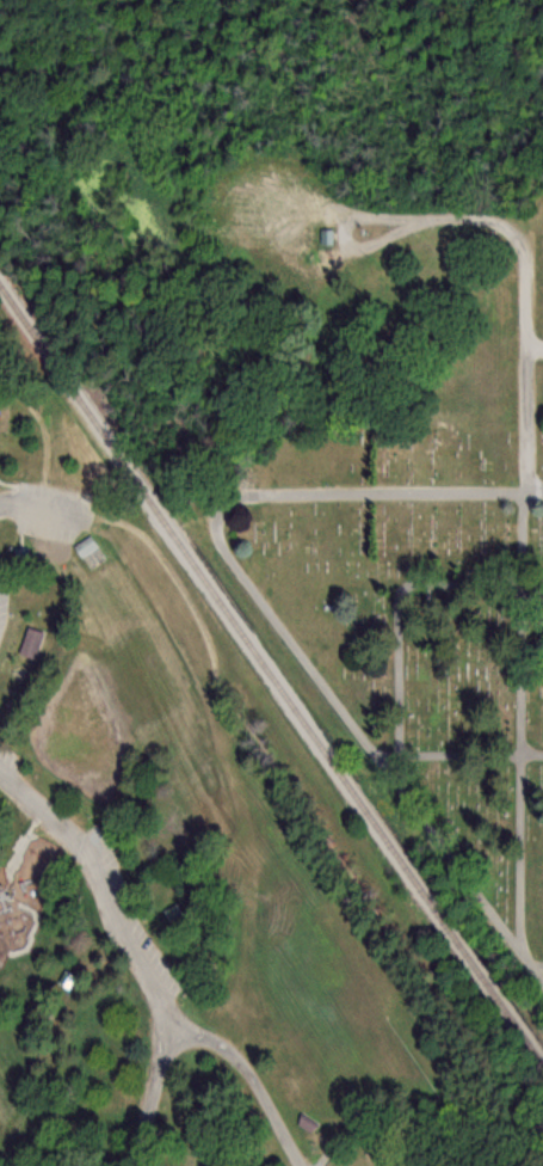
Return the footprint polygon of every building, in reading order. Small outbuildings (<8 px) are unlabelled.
[(332,243),(331,230),(318,231),(319,244),(332,243)] [(76,546),(93,534),(100,546),(85,557),(76,546)] [(16,547),(31,547),(31,559),(17,559),(16,547)] [(31,626),(47,632),(37,658),(21,652),(31,626)]
